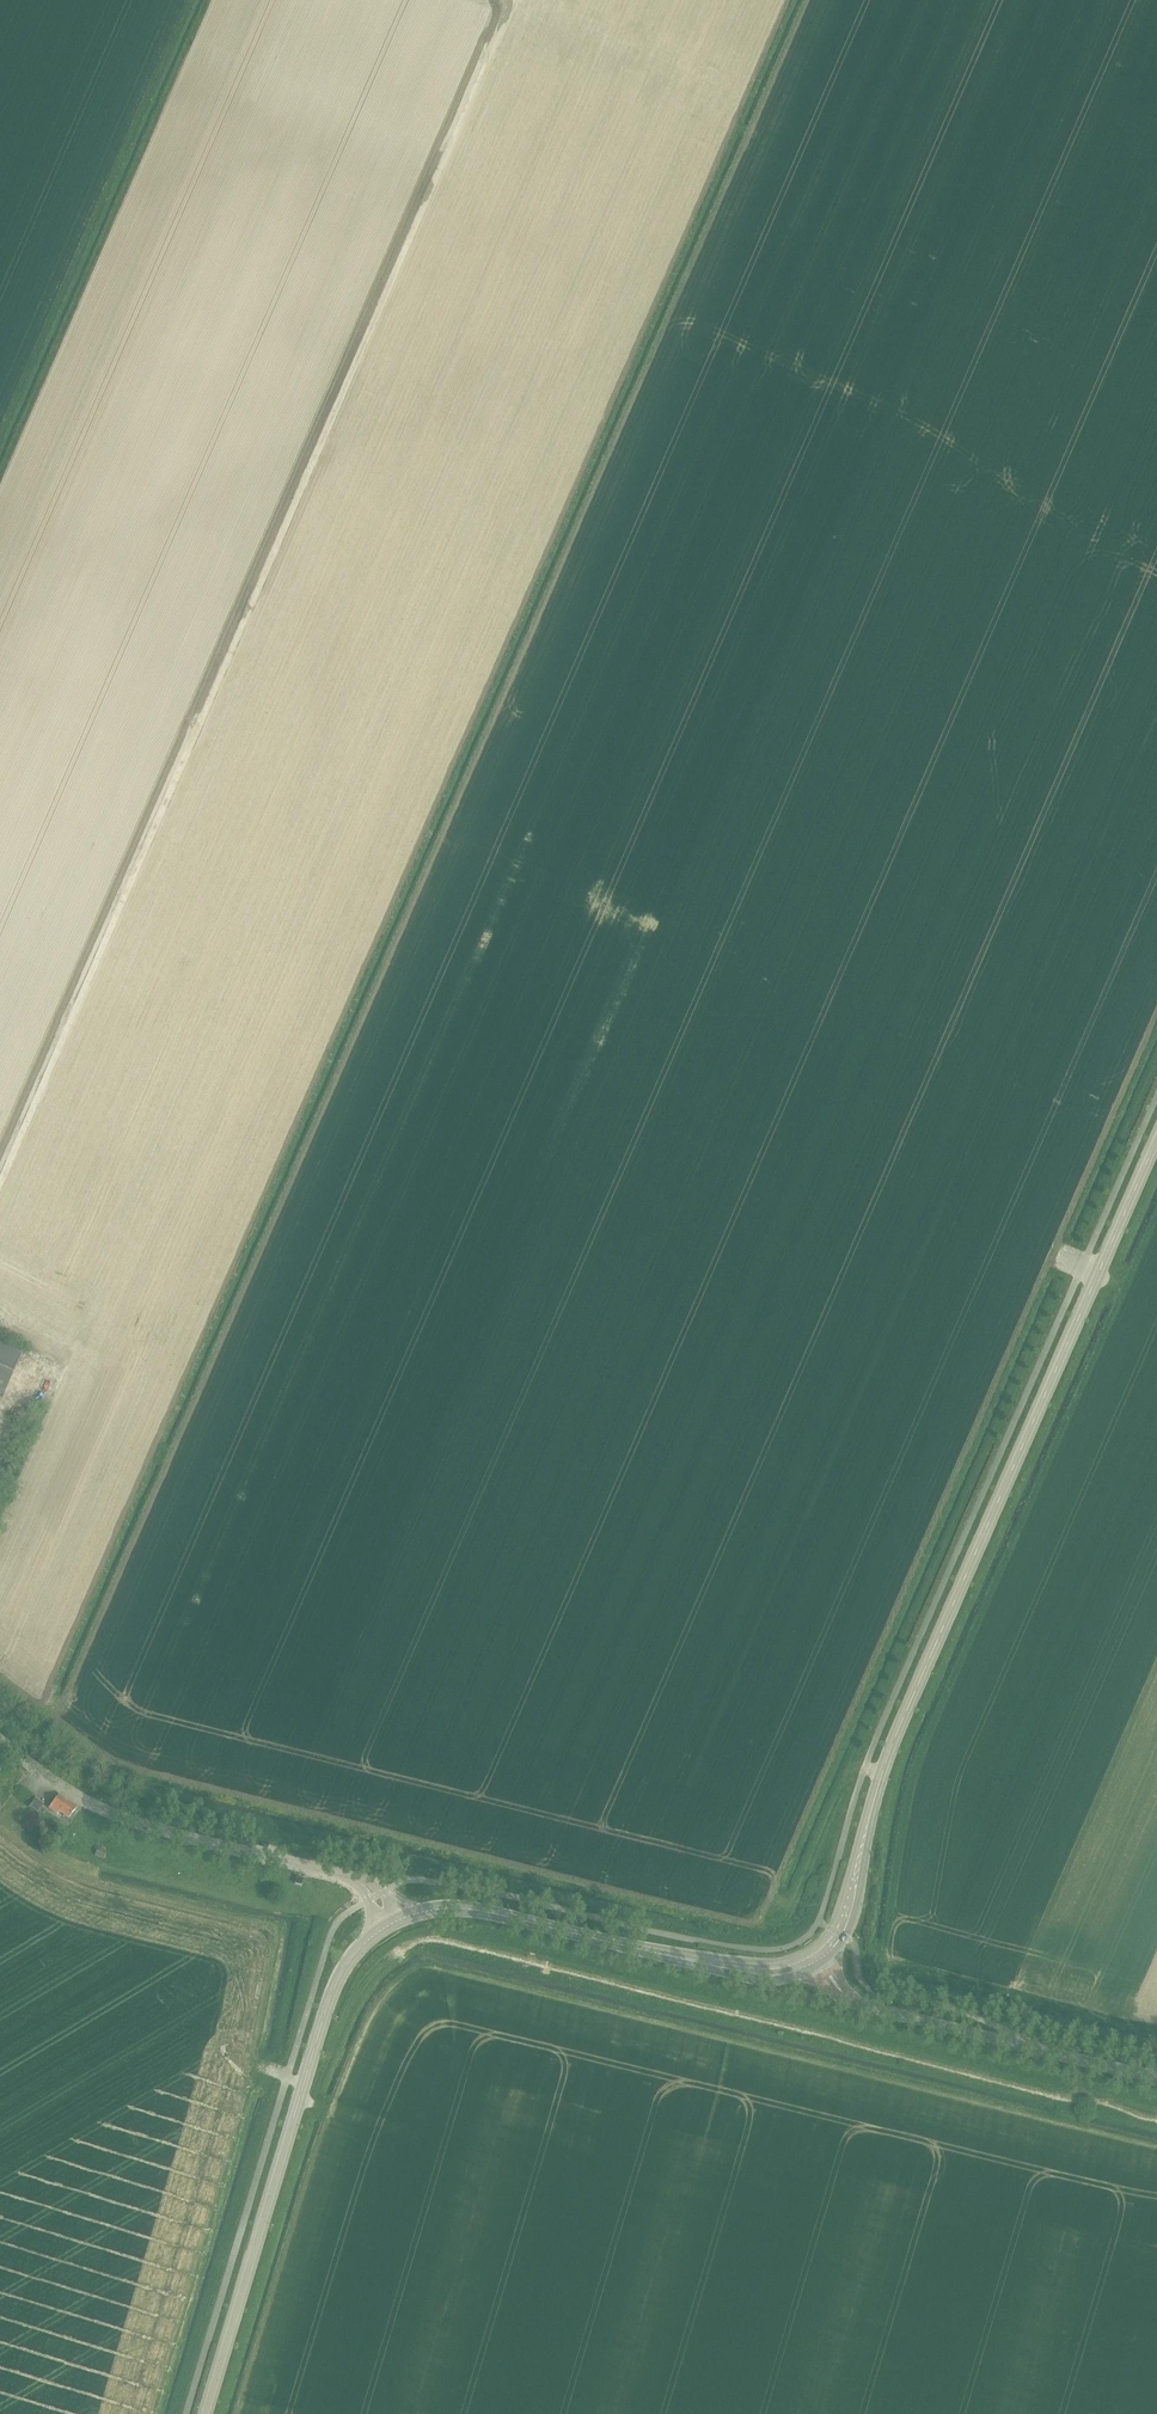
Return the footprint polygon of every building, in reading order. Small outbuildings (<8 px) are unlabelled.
[(3,1395),(23,1351),(0,1341),(0,1394),(3,1395)] [(59,1794),(49,1808),(58,1814),(60,1811),(69,1818),(77,1807),(59,1794)] [(37,1813),(43,1804),(44,1803),(35,1797),(29,1807),(37,1813)] [(98,1848),(95,1855),(103,1859),(106,1851),(98,1848)] [(297,1876),(295,1883),(303,1885),(304,1878),(297,1876)]
